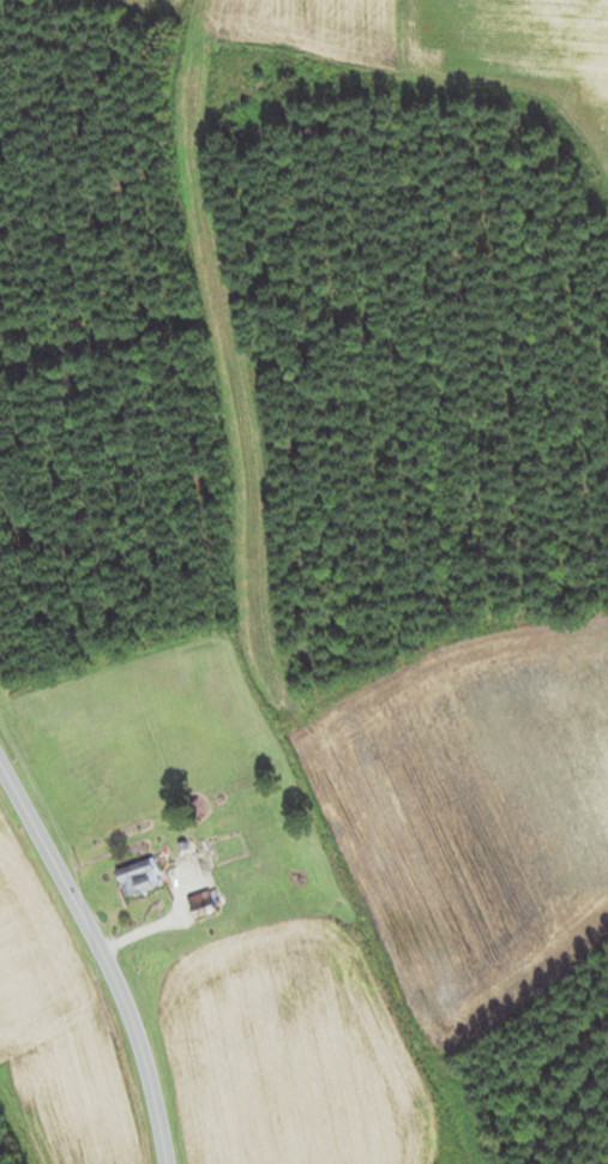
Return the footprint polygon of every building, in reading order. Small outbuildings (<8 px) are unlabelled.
[(124,863),(122,892),(154,895),(157,867),(124,863)] [(190,897),(196,918),(218,912),(211,891),(190,897)]
